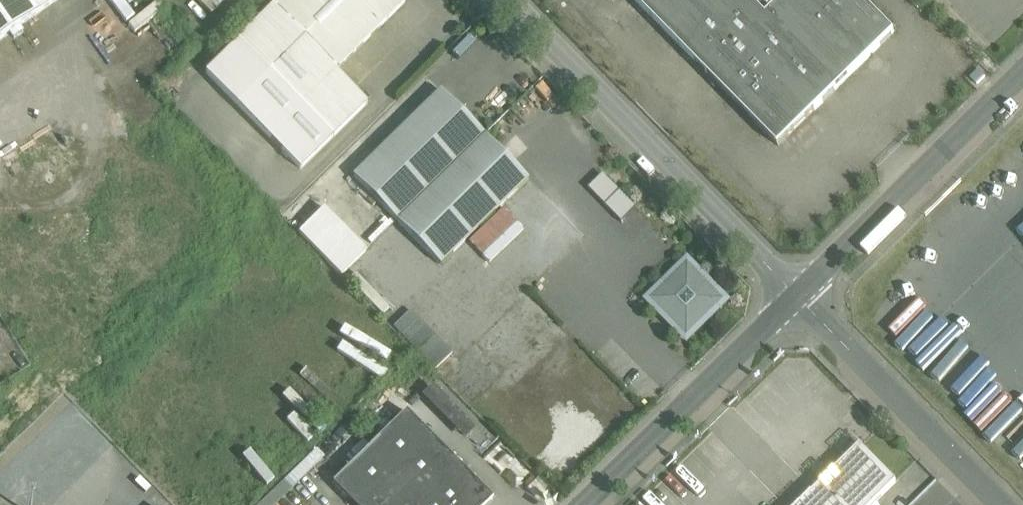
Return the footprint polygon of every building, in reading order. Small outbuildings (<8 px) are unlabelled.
[(10,31),(14,38),(22,32),(18,26),(56,0),(0,0),(0,38),(10,31)] [(205,72),(299,168),(366,102),(335,70),(405,1),(403,0),(279,0),(205,72)] [(863,0),(635,0),(695,60),(731,24),(815,110),(894,32),(863,0)] [(815,110),(731,24),(695,60),(779,146),(815,110)] [(440,91),(353,176),(440,265),(527,179),(440,91)] [(606,173),(592,185),(623,219),(636,207),(606,173)] [(341,275),(367,250),(326,206),(299,231),(341,275)] [(483,253),(517,220),(504,206),(469,239),(483,253)] [(725,301),(688,263),(651,300),(687,337),(725,301)] [(410,310),(393,327),(401,335),(418,318),(410,310)] [(418,318),(401,335),(410,344),(427,327),(418,318)] [(427,327),(410,344),(418,352),(435,336),(427,327)] [(435,336),(418,352),(427,361),(444,344),(435,336)] [(444,344),(427,361),(435,369),(452,353),(444,344)] [(406,412),(332,484),(353,504),(486,504),(492,499),(406,412)] [(799,504),(873,504),(897,482),(860,445),(799,504)]
